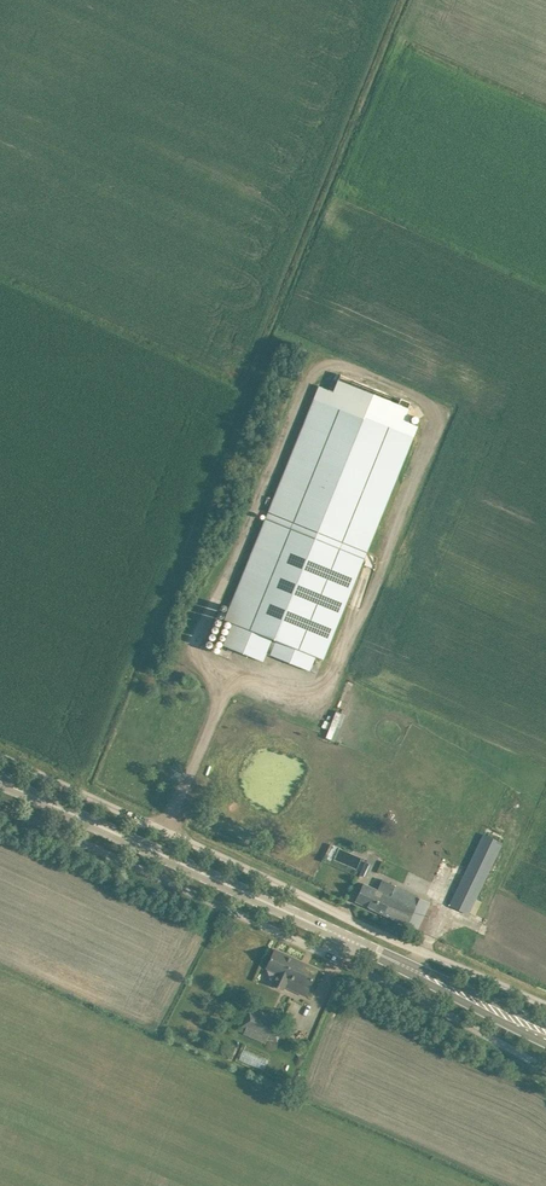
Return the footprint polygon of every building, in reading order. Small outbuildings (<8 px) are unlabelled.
[(232,623),(223,646),(262,662),(266,653),(307,669),(312,655),(320,658),(411,423),(404,420),(411,403),(340,374),(333,392),(319,386),(224,620),(232,623)] [(327,737),(335,740),(344,714),(336,711),(327,737)] [(467,915),(469,912),(475,915),(482,901),(475,898),(502,844),(483,835),(449,906),(467,915)] [(364,862),(359,874),(368,878),(373,865),(364,862)] [(363,885),(360,891),(355,902),(406,926),(407,925),(416,930),(417,929),(416,928),(428,902),(418,898),(382,881),(377,891),(363,885)] [(317,970),(303,964),(275,951),(266,969),(278,974),(273,985),(284,990),(285,988),(305,997),(317,970)] [(251,1010),(243,1027),(275,1041),(283,1024),(251,1010)]
